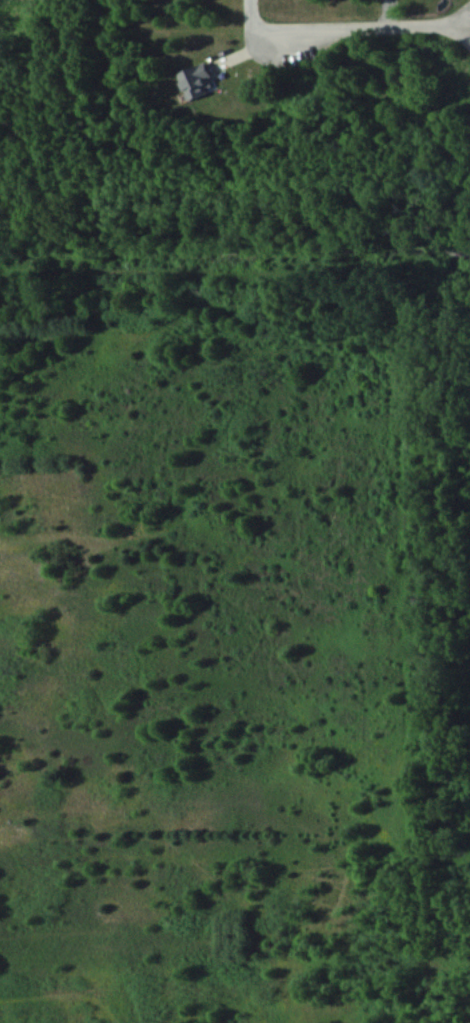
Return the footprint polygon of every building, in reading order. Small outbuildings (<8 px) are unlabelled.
[(204,77),(213,75),(209,65),(179,75),(188,102),(204,97),(201,89),(207,87),(204,77)]
